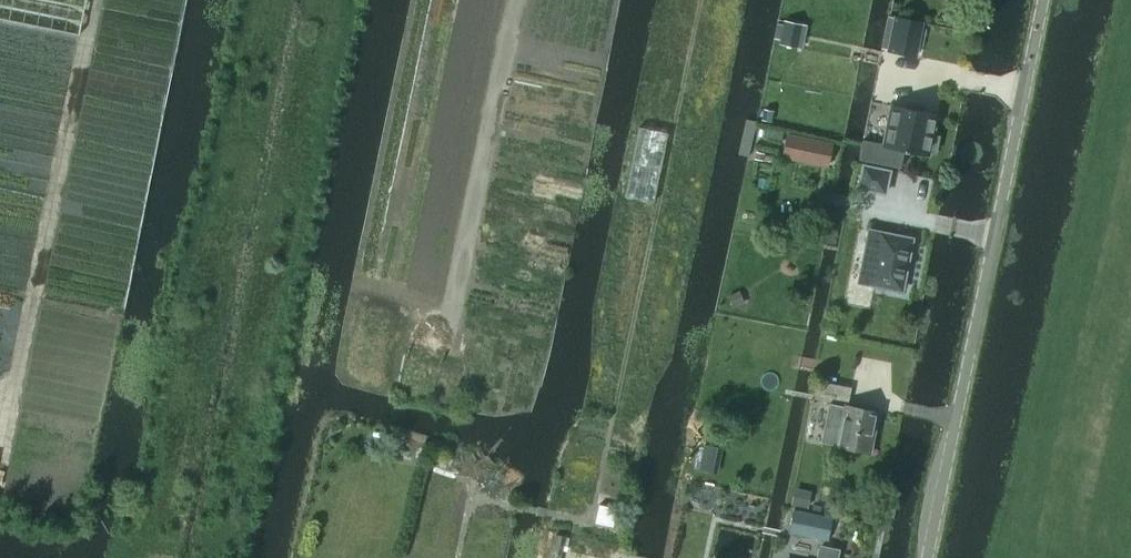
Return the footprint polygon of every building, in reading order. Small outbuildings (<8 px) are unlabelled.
[(86,0),(0,0),(0,20),(79,36),(86,0)] [(894,18),(887,51),(916,57),(922,23),(894,18)] [(781,41),(780,44),(796,47),(801,25),(785,22),(784,26),(781,41)] [(891,106),(882,146),(904,151),(903,152),(907,153),(908,152),(929,156),(929,152),(936,154),(939,137),(933,135),(937,115),(891,106)] [(653,204),(667,134),(638,128),(624,198),(653,204)] [(770,130),(768,140),(781,142),(783,132),(770,130)] [(787,136),(784,151),(814,158),(817,143),(787,136)] [(755,152),(753,159),(762,161),(762,160),(772,162),(773,157),(755,152)] [(889,172),(863,167),(859,189),(885,194),(889,172)] [(912,240),(869,231),(859,283),(902,291),(912,240)] [(820,382),(817,396),(847,403),(850,388),(820,382)] [(829,404),(821,443),(869,453),(877,413),(844,406),(844,408),(829,404)] [(699,471),(712,474),(717,448),(704,445),(699,471)] [(794,492),(791,504),(807,508),(810,495),(794,492)] [(617,508),(599,505),(595,524),(613,527),(617,508)] [(792,512),(788,534),(833,543),(837,521),(792,512)] [(555,536),(551,554),(560,556),(561,551),(564,538),(555,536)]
